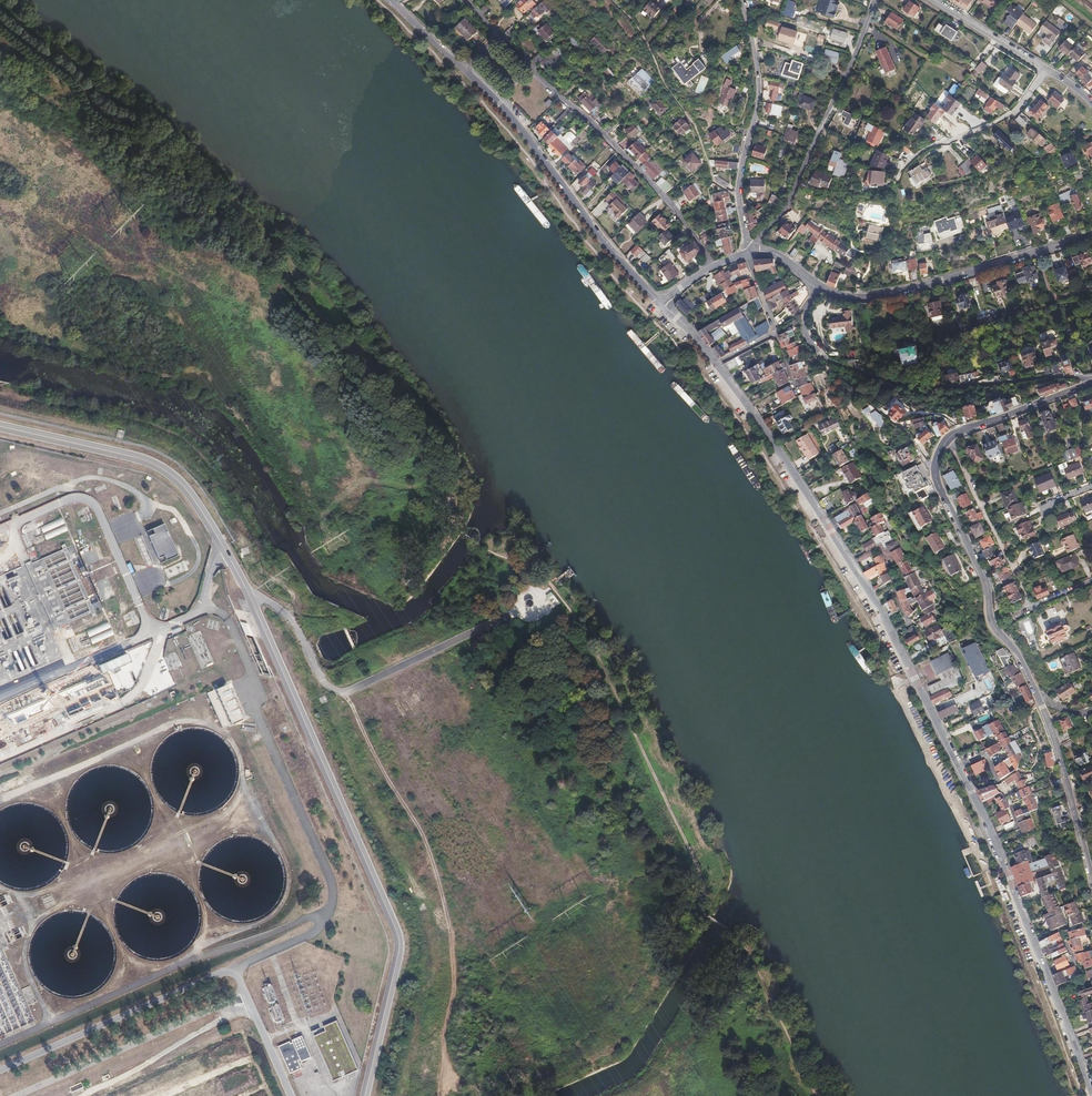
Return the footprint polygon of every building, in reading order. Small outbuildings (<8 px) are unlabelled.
[(532,0),(523,0),(518,5),(525,13),(531,6),(532,7),(536,4),(532,0)] [(794,17),(797,2),(788,0),(785,15),(794,17)] [(839,3),(832,0),(826,0),(822,9),(819,8),(818,12),(831,17),(834,18),(836,13),(835,12),(836,8),(838,8),(839,3)] [(972,0),(951,0),(958,5),(958,4),(965,9),(972,0)] [(999,0),(980,0),(993,9),(999,0)] [(551,8),(543,1),(533,11),(539,17),(545,9),(548,12),(551,8)] [(920,8),(910,1),(904,11),(914,17),(920,8)] [(660,10),(651,2),(644,10),(646,11),(653,18),(660,10)] [(490,7),(486,3),(480,9),(484,13),(490,7)] [(1024,14),(1025,12),(1012,3),(1007,9),(1011,13),(1005,21),(1014,27),(1017,23),(1024,14)] [(1054,12),(1060,17),(1067,9),(1060,4),(1054,12)] [(688,15),(682,10),(679,13),(685,18),(688,15)] [(904,20),(892,12),(886,21),(898,29),(904,20)] [(1038,25),(1024,14),(1017,23),(1031,34),(1038,25)] [(1064,21),(1056,15),(1053,18),(1061,24),(1064,21)] [(799,16),(798,23),(810,25),(811,19),(799,16)] [(680,26),(684,20),(680,17),(675,22),(680,26)] [(476,32),(463,20),(455,28),(468,41),(476,32)] [(779,25),(767,21),(765,27),(772,30),(775,31),(776,29),(778,29),(779,28),(779,25)] [(1061,32),(1046,21),(1040,29),(1049,36),(1047,38),(1053,43),(1061,32)] [(549,31),(542,23),(533,30),(539,37),(541,35),(543,38),(549,31)] [(951,40),(957,30),(946,24),(944,26),(938,23),(934,30),(951,40)] [(505,38),(515,30),(511,25),(501,34),(505,38)] [(801,49),(805,37),(779,28),(778,29),(776,29),(775,31),(776,31),(775,33),(777,36),(779,37),(777,41),(783,43),(801,49)] [(841,45),(842,43),(844,44),(847,34),(833,29),(829,41),(841,45)] [(608,44),(602,37),(597,32),(590,39),(601,51),(608,44)] [(1087,52),(1077,45),(1075,47),(1066,40),(1060,48),(1069,55),(1071,53),(1080,61),(1087,52)] [(541,63),(543,65),(547,69),(562,54),(556,48),(554,50),(547,56),(541,63)] [(726,60),(736,54),(733,49),(724,55),(723,56),(722,57),(723,60),(725,59),(726,60)] [(835,63),(838,53),(825,49),(822,61),(829,63),(829,61),(835,63)] [(893,72),(882,50),(873,55),(884,77),(893,72)] [(541,63),(547,56),(542,51),(533,60),(539,65),(541,63)] [(689,81),(706,68),(699,59),(693,64),(694,65),(691,67),(683,56),(683,55),(682,54),(681,54),(679,55),(680,55),(674,59),(678,64),(675,66),(687,82),(685,84),(688,88),(692,85),(689,81)] [(771,68),(768,55),(762,57),(765,70),(771,68)] [(978,55),(976,58),(973,62),(979,66),(982,62),(984,59),(978,55)] [(801,73),(804,63),(794,60),(791,70),(801,73)] [(981,74),(988,65),(982,62),(979,66),(976,70),(981,74)] [(1086,72),(1087,71),(1082,66),(1079,69),(1080,69),(1077,73),(1088,83),(1091,80),(1091,78),(1086,72)] [(1021,75),(1010,67),(1008,68),(1006,71),(1018,79),(1021,75)] [(1006,94),(1006,93),(1006,92),(1007,93),(1009,90),(1010,91),(1017,82),(1016,81),(1018,79),(1006,71),(1004,73),(1007,76),(1004,80),(1001,78),(1000,78),(999,78),(999,79),(995,85),(995,86),(1006,94)] [(650,85),(640,72),(630,81),(639,92),(641,93),(650,85)] [(703,95),(711,79),(703,75),(695,91),(703,95)] [(737,100),(739,91),(731,89),(732,83),(727,81),(724,95),(727,96),(724,106),(733,108),(735,100),(737,100)] [(777,99),(780,83),(772,81),(772,82),(765,81),(765,88),(774,90),(774,92),(773,98),(777,99)] [(1005,105),(999,101),(984,90),(981,95),(990,101),(985,109),(992,114),(997,106),(1002,109),(1005,105)] [(1057,108),(1063,99),(1053,91),(1046,100),(1051,103),(1057,108)] [(655,101),(650,96),(646,99),(651,105),(652,104),(655,101)] [(812,111),(816,101),(804,96),(800,106),(812,111)] [(1039,119),(1048,107),(1051,103),(1046,100),(1043,97),(1034,108),(1033,108),(1030,112),(1039,119)] [(665,109),(657,99),(655,101),(652,104),(661,114),(665,109)] [(585,106),(586,107),(591,111),(597,105),(592,100),(585,106)] [(779,105),(773,103),(768,102),(766,111),(771,112),(770,114),(781,116),(783,106),(779,105)] [(560,124),(571,113),(573,111),(570,108),(558,121),(560,124)] [(594,121),(601,114),(597,110),(590,117),(594,121)] [(844,110),(839,121),(851,126),(855,115),(844,110)] [(1030,118),(1022,112),(1019,115),(1025,120),(1027,122),(1030,118)] [(920,128),(925,119),(915,113),(905,129),(913,134),(918,127),(920,128)] [(1022,124),(1025,120),(1019,115),(1016,119),(1022,124)] [(682,135),(690,127),(683,119),(674,126),(682,135)] [(552,132),(549,129),(548,129),(546,127),(547,126),(543,122),(537,128),(540,131),(539,133),(543,137),(544,137),(546,139),(552,132)] [(608,135),(614,128),(610,124),(603,130),(608,135)] [(632,136),(638,130),(633,124),(626,130),(632,136)] [(879,145),(883,135),(885,135),(887,132),(869,124),(866,129),(872,132),(868,140),(879,145)] [(721,127),(716,130),(710,134),(718,145),(724,141),(731,135),(726,129),(724,131),(721,127)] [(1047,140),(1043,136),(1033,128),(1029,133),(1043,145),(1047,140)] [(794,142),(797,132),(788,129),(785,139),(786,139),(786,141),(788,142),(788,140),(794,142)] [(1000,131),(995,136),(1009,149),(1014,144),(1000,131)] [(558,139),(559,137),(552,132),(546,139),(545,140),(546,141),(550,146),(558,139)] [(994,144),(997,139),(991,133),(984,141),(992,148),(994,145),(994,144)] [(1078,144),(1084,139),(1079,133),(1073,138),(1078,144)] [(568,149),(558,139),(550,146),(549,147),(560,158),(568,149)] [(646,149),(637,140),(629,147),(638,157),(646,149)] [(1083,146),(1088,156),(1091,154),(1091,142),(1083,146)] [(762,152),(762,151),(761,150),(761,148),(755,146),(753,154),(762,157),(763,153),(762,152)] [(579,161),(577,163),(571,157),(577,152),(574,148),(562,160),(576,174),(584,166),(579,161)] [(885,168),(890,155),(878,150),(872,166),(885,168)] [(1078,162),(1072,152),(1063,157),(1067,167),(1078,162)] [(651,157),(647,153),(640,160),(644,164),(645,163),(650,158),(651,157)] [(987,164),(976,153),(969,160),(970,160),(976,167),(980,171),(987,164)] [(701,163),(692,154),(684,161),(685,163),(693,171),(701,163)] [(825,170),(842,177),(848,161),(831,155),(829,158),(825,167),(826,168),(825,170)] [(665,173),(654,161),(653,161),(650,158),(645,163),(650,168),(647,170),(655,179),(660,174),(662,176),(665,173)] [(614,172),(620,166),(614,160),(608,166),(614,172)] [(970,160),(967,163),(961,168),(967,175),(976,167),(970,160)] [(915,185),(932,175),(927,167),(923,170),(920,165),(911,171),(914,176),(911,178),(915,185)] [(623,180),(629,173),(622,166),(611,177),(618,184),(623,180)] [(883,183),(884,171),(869,170),(869,182),(883,183)] [(833,177),(819,171),(816,179),(831,183),(833,177)] [(639,184),(634,178),(635,177),(630,172),(629,173),(623,180),(633,190),(639,184)] [(729,184),(720,178),(718,174),(714,175),(716,181),(726,188),(729,184)] [(590,181),(585,176),(579,183),(582,186),(584,184),(585,185),(589,181),(590,181)] [(765,195),(765,179),(751,179),(750,190),(760,190),(760,193),(758,196),(763,199),(765,195)] [(831,183),(816,179),(814,184),(821,187),(822,185),(830,187),(831,183)] [(591,190),(596,184),(594,183),(595,182),(593,180),(591,183),(589,181),(585,185),(580,190),(585,195),(590,190),(591,190)] [(673,187),(666,180),(660,186),(666,192),(673,187)] [(698,195),(690,186),(680,193),(688,203),(698,195)] [(627,208),(620,202),(622,200),(612,190),(605,198),(611,204),(608,206),(613,210),(614,209),(615,211),(614,213),(619,217),(627,208)] [(726,209),(725,201),(731,199),(729,194),(727,194),(714,197),(715,202),(714,202),(716,211),(726,209)] [(777,202),(779,197),(776,195),(774,194),(766,206),(772,210),(777,202)] [(1083,207),(1077,194),(1072,196),(1077,209),(1083,207)] [(1002,207),(1000,201),(986,205),(988,211),(998,208),(1002,207)] [(647,219),(658,212),(652,203),(641,211),(647,219)] [(1063,216),(1058,203),(1048,207),(1053,221),(1063,216)] [(1006,218),(1004,213),(1002,207),(998,208),(1000,214),(1001,214),(1004,223),(1007,222),(1006,218)] [(728,220),(726,209),(716,211),(719,222),(728,220)] [(1026,225),(1020,211),(1014,213),(1015,215),(1006,218),(1007,222),(1011,231),(1026,225)] [(757,225),(754,212),(746,213),(750,231),(757,225)] [(674,223),(669,219),(669,220),(662,213),(655,219),(661,225),(660,226),(665,231),(667,229),(674,223)] [(1044,226),(1040,213),(1027,218),(1029,224),(1032,223),(1036,233),(1041,230),(1040,228),(1044,226)] [(635,234),(647,222),(639,214),(627,226),(635,234)] [(989,228),(999,225),(1004,223),(1001,214),(989,218),(989,221),(986,222),(989,228)] [(959,228),(954,217),(949,219),(948,219),(947,216),(935,221),(939,233),(950,229),(951,231),(959,228)] [(1077,232),(1071,219),(1067,220),(1072,233),(1077,232)] [(824,230),(818,227),(810,220),(806,226),(806,227),(807,229),(814,234),(819,238),(824,230)] [(790,243),(798,231),(798,230),(798,229),(796,228),(786,221),(781,228),(780,227),(776,233),(790,243)] [(698,232),(705,227),(702,223),(695,228),(698,232)] [(728,230),(731,229),(729,223),(718,226),(721,238),(727,237),(727,235),(729,234),(728,230)] [(807,229),(806,227),(806,226),(803,223),(798,229),(798,230),(798,231),(803,235),(807,229)] [(701,237),(708,231),(705,227),(698,232),(697,233),(701,237)] [(675,238),(667,229),(665,231),(659,237),(666,245),(675,238)] [(841,241),(824,230),(819,238),(819,239),(818,239),(818,240),(828,246),(835,250),(841,241)] [(1056,240),(1052,230),(1046,232),(1049,242),(1056,240)] [(880,244),(881,234),(864,231),(862,241),(880,244)] [(918,233),(918,251),(934,250),(934,233),(918,233)] [(818,240),(818,239),(819,239),(813,235),(809,241),(816,245),(818,240)] [(734,253),(729,237),(727,237),(721,238),(720,238),(715,240),(717,246),(724,245),(726,255),(734,253)] [(687,262),(703,250),(697,241),(681,253),(687,262)] [(856,250),(841,241),(835,250),(845,256),(847,254),(853,257),(856,250)] [(1016,251),(1015,247),(1012,241),(994,247),(998,257),(1016,251)] [(643,251),(638,246),(631,251),(637,257),(643,251)] [(794,257),(798,249),(794,247),(790,255),(794,257)] [(675,256),(670,248),(663,255),(664,257),(668,254),(671,259),(675,256)] [(1079,255),(1073,257),(1076,266),(1082,264),(1083,266),(1091,263),(1091,259),(1089,252),(1085,254),(1085,253),(1079,255)] [(643,262),(649,256),(645,253),(640,258),(643,262)] [(891,259),(892,263),(893,273),(904,271),(904,269),(907,269),(906,261),(904,261),(903,258),(891,259)] [(776,266),(775,264),(774,259),(755,259),(757,271),(761,271),(767,269),(769,275),(779,272),(776,267),(776,266)] [(917,269),(916,259),(909,260),(910,270),(917,269)] [(749,271),(745,263),(738,265),(742,273),(742,274),(749,271)] [(929,273),(927,263),(921,264),(922,274),(929,273)] [(680,276),(672,264),(663,270),(671,283),(680,276)] [(742,273),(738,265),(730,269),(734,276),(742,273)] [(1035,278),(1034,276),(1038,274),(1035,265),(1031,266),(1025,268),(1026,270),(1018,273),(1020,282),(1029,279),(1030,280),(1035,278)] [(858,274),(855,270),(846,266),(844,273),(857,279),(858,274)] [(1070,278),(1067,267),(1056,270),(1059,281),(1070,278)] [(735,285),(731,278),(730,278),(723,269),(715,275),(725,289),(735,285)] [(836,288),(839,277),(831,274),(827,284),(836,288)] [(759,297),(755,286),(752,287),(749,280),(748,279),(737,285),(737,286),(728,290),(730,295),(739,291),(738,288),(745,285),(750,302),(759,297)] [(1008,293),(1004,280),(998,281),(999,284),(995,285),(998,295),(1002,293),(1002,294),(1008,293)] [(781,292),(787,289),(784,281),(765,292),(768,301),(779,294),(781,292)] [(790,295),(787,289),(781,292),(785,298),(790,295)] [(727,301),(722,293),(705,304),(708,310),(715,305),(717,307),(727,301)] [(972,306),(968,293),(961,295),(962,297),(958,298),(961,309),(965,308),(965,309),(972,306)] [(778,306),(776,302),(782,298),(779,294),(768,301),(767,301),(771,310),(778,306)] [(800,309),(790,295),(785,298),(787,303),(787,304),(795,314),(800,309)] [(696,309),(688,299),(684,302),(681,299),(677,303),(687,314),(692,310),(693,311),(696,309)] [(943,314),(941,302),(930,304),(932,316),(943,314)] [(735,322),(745,316),(740,308),(720,319),(722,323),(725,327),(735,322)] [(854,325),(852,309),(844,310),(845,316),(830,317),(831,322),(827,323),(828,328),(847,326),(854,325)] [(992,322),(990,315),(977,318),(980,326),(992,322)] [(756,335),(745,316),(735,322),(738,327),(740,331),(745,339),(747,343),(756,339),(755,336),(756,335)] [(780,325),(783,322),(778,316),(775,318),(780,325)] [(702,336),(708,331),(722,323),(720,319),(698,331),(702,336)] [(726,334),(721,327),(710,334),(716,341),(726,334)] [(716,341),(710,334),(708,331),(702,336),(710,346),(716,341)] [(790,337),(788,331),(779,335),(780,338),(781,341),(790,337)] [(792,343),(790,337),(781,341),(784,347),(787,346),(789,350),(797,346),(795,341),(792,343)] [(731,352),(747,343),(745,339),(729,348),(731,352)] [(1051,354),(1050,350),(1052,349),(1051,346),(1057,344),(1056,340),(1054,339),(1049,341),(1048,340),(1044,341),(1044,342),(1043,343),(1045,351),(1044,351),(1046,356),(1051,354)] [(917,353),(915,344),(914,344),(908,345),(908,346),(891,350),(893,359),(897,359),(898,362),(902,361),(903,365),(914,363),(915,366),(919,365),(918,362),(919,362),(917,354),(917,353)] [(726,355),(719,345),(713,349),(719,358),(726,355)] [(801,352),(798,346),(797,346),(789,350),(792,356),(801,352)] [(741,360),(754,353),(752,349),(739,357),(741,360)] [(1038,362),(1035,352),(1023,356),(1027,366),(1038,362)] [(804,360),(802,355),(793,359),(793,360),(789,362),(791,365),(800,362),(804,360)] [(1075,373),(1070,358),(1063,360),(1067,372),(1070,371),(1071,374),(1075,373)] [(737,366),(733,359),(724,364),(729,370),(737,366)] [(770,375),(783,369),(787,367),(784,361),(778,364),(767,369),(770,375)] [(1014,368),(1012,361),(1000,365),(1002,372),(1009,369),(1011,376),(1015,375),(1013,368),(1014,368)] [(802,367),(800,362),(791,365),(793,371),(802,367)] [(807,375),(806,374),(806,371),(810,370),(808,365),(802,367),(793,371),(796,379),(805,376),(806,378),(808,377),(807,375)] [(764,378),(761,370),(759,370),(758,369),(757,370),(755,366),(744,371),(749,380),(751,379),(753,383),(762,379),(764,378)] [(790,381),(783,369),(770,375),(764,378),(762,379),(763,381),(768,379),(768,378),(770,377),(771,377),(774,375),(780,386),(790,381)] [(800,388),(808,383),(807,380),(806,378),(805,376),(796,379),(800,388)] [(815,393),(811,382),(808,383),(800,388),(807,404),(816,400),(814,394),(815,393)] [(1042,396),(1066,386),(1067,386),(1066,383),(1060,385),(1059,382),(1056,384),(1055,382),(1046,386),(1046,388),(1040,390),(1042,396)] [(793,390),(790,386),(783,389),(785,394),(793,390)] [(783,404),(796,397),(793,390),(785,394),(783,389),(777,392),(783,404)] [(1079,404),(1075,393),(1069,396),(1070,400),(1069,400),(1071,404),(1064,407),(1065,410),(1079,404)] [(1008,406),(1014,404),(1012,399),(1007,400),(1005,398),(1000,399),(998,398),(991,400),(989,403),(989,404),(988,404),(993,415),(1010,409),(1008,406)] [(898,420),(902,416),(907,411),(898,403),(889,413),(893,417),(892,419),(896,422),(897,420),(898,420)] [(977,414),(974,404),(964,407),(967,417),(977,414)] [(884,426),(882,414),(877,410),(875,411),(870,414),(874,421),(876,421),(880,428),(881,428),(884,426)] [(1057,427),(1051,413),(1050,413),(1049,411),(1047,410),(1041,413),(1049,431),(1057,427)] [(789,421),(792,419),(790,415),(787,417),(783,412),(775,417),(784,433),(793,428),(789,421)] [(1033,435),(1027,418),(1024,419),(1022,414),(1017,416),(1021,427),(1023,427),(1025,430),(1027,437),(1033,435)] [(927,429),(927,423),(924,416),(911,420),(913,425),(915,424),(916,428),(921,427),(922,431),(923,431),(924,432),(918,436),(923,442),(924,442),(925,442),(926,442),(927,441),(927,439),(934,433),(930,428),(927,429)] [(830,432),(840,426),(835,417),(816,429),(821,437),(830,432)] [(950,429),(946,424),(943,426),(941,422),(939,423),(941,433),(942,435),(943,434),(950,429)] [(996,434),(992,425),(987,427),(991,436),(996,434)] [(851,444),(840,426),(830,432),(842,450),(851,444)] [(984,438),(981,430),(976,432),(979,440),(984,438)] [(819,453),(808,434),(796,441),(808,460),(819,453)] [(1009,441),(1007,434),(998,437),(1001,444),(1004,443),(1009,455),(1020,450),(1016,438),(1009,441)] [(1002,454),(997,441),(985,446),(990,459),(1002,454)] [(915,459),(907,446),(896,453),(904,465),(915,459)] [(984,459),(978,446),(967,450),(970,458),(973,457),(976,463),(984,459)] [(853,457),(858,454),(855,448),(850,451),(853,457)] [(1078,457),(1075,450),(1075,448),(1065,452),(1068,461),(1078,457)] [(849,461),(843,451),(835,456),(841,466),(849,461)] [(861,476),(851,460),(849,461),(841,466),(851,482),(861,476)] [(1084,472),(1080,462),(1064,468),(1068,478),(1084,472)] [(927,487),(929,486),(927,481),(925,483),(919,472),(916,467),(904,474),(906,479),(907,479),(910,484),(909,485),(908,487),(908,488),(909,489),(910,490),(913,490),(915,494),(919,491),(927,487)] [(960,485),(952,470),(949,471),(950,473),(946,475),(953,489),(954,488),(956,492),(962,488),(961,485),(960,485)] [(1051,486),(1055,485),(1051,473),(1036,479),(1041,491),(1051,487),(1051,486)] [(932,495),(927,487),(919,491),(924,499),(932,495)] [(861,497),(858,492),(857,493),(855,491),(851,493),(849,490),(843,493),(850,504),(858,499),(861,497)] [(1023,520),(1022,517),(1022,516),(1024,515),(1020,503),(1016,504),(1011,491),(1000,495),(1005,509),(1006,508),(1010,520),(1011,520),(1012,524),(1023,520)] [(875,502),(869,492),(861,497),(858,499),(862,504),(865,502),(868,506),(875,502)] [(970,504),(969,502),(970,501),(967,496),(960,499),(964,507),(970,504)] [(1081,503),(1085,513),(1091,510),(1091,497),(1081,502),(1081,503)] [(862,516),(855,505),(834,517),(842,530),(856,520),(856,519),(862,516)] [(919,528),(928,523),(930,522),(922,507),(911,513),(919,528)] [(141,598),(171,586),(162,564),(179,556),(163,524),(146,531),(136,509),(109,521),(141,598)] [(983,518),(981,513),(981,512),(977,514),(975,511),(974,512),(972,510),(968,512),(972,521),(977,518),(978,521),(983,518)] [(1076,520),(1073,512),(1068,514),(1068,512),(1055,517),(1059,527),(1076,520)] [(885,520),(881,513),(871,519),(875,526),(879,523),(885,520)] [(869,528),(862,516),(856,519),(856,520),(863,532),(869,528)] [(62,518),(40,526),(43,534),(43,533),(46,539),(67,531),(62,518)] [(1035,535),(1033,528),(1032,529),(1029,521),(1016,526),(1020,534),(1021,534),(1024,539),(1035,535)] [(884,532),(879,523),(875,526),(872,528),(873,531),(876,536),(884,532)] [(986,533),(981,523),(972,528),(978,538),(986,533)] [(942,548),(937,538),(938,537),(935,532),(925,537),(934,552),(942,548)] [(1080,548),(1074,535),(1063,539),(1062,541),(1061,542),(1061,543),(1062,544),(1063,545),(1064,545),(1066,545),(1069,553),(1080,548)] [(994,545),(990,537),(981,542),(985,550),(994,545)] [(876,546),(872,540),(862,545),(866,552),(876,546)] [(1044,554),(1039,541),(1029,546),(1034,558),(1044,554)] [(908,560),(901,547),(891,552),(895,560),(896,560),(899,565),(907,561),(908,560)] [(996,555),(992,547),(984,551),(988,559),(996,555)] [(94,617),(65,550),(0,577),(0,686),(64,657),(52,633),(94,617)] [(885,562),(882,554),(874,559),(877,565),(885,562)] [(960,564),(955,554),(945,559),(950,568),(960,564)] [(1004,564),(999,554),(991,559),(992,559),(990,560),(989,562),(989,563),(989,564),(991,565),(992,565),(994,564),(996,568),(1000,566),(1000,567),(1004,566),(1003,564),(1004,564)] [(1084,564),(1080,554),(1062,561),(1066,571),(1084,564)] [(913,572),(907,561),(899,565),(905,577),(913,572)] [(891,580),(885,565),(885,562),(877,565),(864,574),(867,578),(878,571),(885,584),(891,580)] [(963,569),(960,564),(950,568),(953,574),(963,569)] [(1014,582),(1006,568),(1001,570),(1008,585),(1014,582)] [(1052,575),(1049,568),(1038,573),(1041,579),(1052,575)] [(921,583),(914,571),(913,572),(905,577),(896,582),(896,589),(898,593),(904,590),(903,582),(907,580),(910,587),(911,589),(920,584),(921,583)] [(1022,598),(1014,583),(1005,587),(1008,593),(1007,593),(1012,603),(1022,598)] [(925,593),(920,584),(911,589),(910,587),(904,590),(898,593),(901,602),(908,599),(905,593),(912,590),(915,596),(916,597),(925,593)] [(1049,594),(1047,588),(1042,590),(1040,586),(1034,589),(1038,598),(1049,594)] [(936,597),(931,589),(925,592),(929,599),(920,604),(920,605),(926,615),(931,612),(932,611),(929,606),(932,604),(930,601),(936,597)] [(1002,607),(1001,589),(993,593),(995,611),(1002,607)] [(552,591),(546,595),(554,607),(560,603),(552,591)] [(929,599),(925,592),(925,593),(916,597),(920,605),(920,604),(929,599)] [(910,605),(915,601),(913,596),(908,599),(901,602),(906,612),(910,616),(914,611),(912,609),(910,605)] [(899,611),(893,599),(887,602),(893,614),(899,611)] [(936,620),(931,612),(926,615),(921,618),(926,626),(936,620)] [(1020,622),(1025,638),(1034,635),(1029,619),(1020,622)] [(108,622),(87,632),(92,644),(114,635),(108,622)] [(949,644),(936,622),(929,626),(924,629),(936,649),(941,647),(942,648),(949,644)] [(1068,637),(1066,633),(1070,631),(1070,630),(1070,628),(1070,627),(1069,627),(1067,627),(1064,628),(1062,624),(1058,625),(1057,623),(1053,625),(1053,626),(1052,627),(1052,628),(1047,630),(1053,643),(1068,637)] [(923,637),(920,631),(919,631),(914,633),(915,635),(906,641),(909,646),(923,637)] [(194,648),(204,646),(202,637),(193,639),(194,648)] [(976,642),(963,648),(978,681),(986,678),(985,675),(990,672),(976,642)] [(1014,659),(1012,655),(1009,649),(1007,647),(997,652),(1004,668),(1012,663),(1010,660),(1014,659)] [(934,695),(947,689),(948,689),(953,686),(963,681),(964,681),(959,672),(956,660),(952,653),(949,654),(948,652),(947,652),(933,660),(944,680),(930,687),(934,695)] [(1062,657),(1068,674),(1083,669),(1078,652),(1062,657)] [(1017,671),(1014,666),(1012,667),(1011,667),(1006,670),(1010,678),(1016,675),(1015,672),(1017,671)] [(1025,681),(1020,672),(1016,675),(1010,678),(1009,679),(1015,690),(1020,687),(1019,685),(1025,682),(1025,681)] [(967,691),(963,681),(953,686),(948,689),(947,689),(934,695),(931,697),(934,704),(952,696),(956,696),(967,691)] [(228,683),(207,692),(222,728),(243,719),(228,683)] [(1076,691),(1069,683),(1058,690),(1064,699),(1076,691)] [(1035,703),(1027,685),(1021,688),(1027,702),(1026,703),(1029,711),(1035,703)] [(184,711),(193,706),(189,699),(180,704),(184,711)] [(985,711),(980,702),(971,706),(975,716),(985,711)] [(959,710),(956,704),(939,713),(942,719),(959,710)] [(1062,716),(1059,711),(1051,714),(1054,720),(1062,716)] [(1073,727),(1068,717),(1060,721),(1065,730),(1073,727)] [(975,732),(993,723),(990,718),(980,724),(977,719),(970,723),(975,732)] [(1009,737),(999,719),(993,723),(975,732),(975,733),(981,741),(987,737),(994,733),(996,737),(998,736),(1001,741),(1009,737)] [(1070,739),(1067,733),(1059,737),(1062,743),(1070,739)] [(993,746),(987,737),(981,741),(987,749),(993,746)] [(1012,743),(1009,737),(1001,741),(1004,747),(1012,743)] [(999,752),(997,748),(999,747),(999,745),(998,743),(993,746),(987,749),(992,756),(999,752)] [(1018,753),(1012,743),(1004,747),(1004,748),(1010,758),(1018,753)] [(1054,762),(1052,752),(1046,753),(1048,766),(1053,765),(1052,762),(1054,762)] [(1017,770),(1021,758),(1018,753),(1010,758),(1012,763),(1016,770),(1017,770)] [(1089,757),(1088,758),(1086,753),(1075,759),(1077,764),(1079,763),(1080,767),(1088,763),(1089,765),(1091,763),(1091,762),(1089,757)] [(1010,773),(1006,767),(1012,763),(1010,758),(995,767),(1000,779),(1010,773)] [(985,767),(982,760),(972,765),(974,770),(979,768),(980,769),(985,767)] [(1083,771),(1087,780),(1091,778),(1091,767),(1083,771)] [(1029,787),(1026,779),(1023,780),(1018,773),(1005,780),(1009,785),(1016,780),(1020,791),(1029,787)] [(1000,793),(994,786),(978,791),(983,802),(996,795),(1000,793)] [(1032,794),(1029,787),(1020,791),(1009,796),(1012,804),(1024,798),(1032,794)] [(1009,805),(1004,796),(1001,793),(1000,793),(996,795),(998,798),(997,799),(1003,811),(1006,810),(1010,807),(1009,805)] [(1036,803),(1032,794),(1024,798),(1028,806),(1036,803)] [(1024,814),(1027,813),(1038,808),(1036,803),(1028,806),(1029,809),(1022,811),(1021,809),(1015,812),(1017,817),(1024,814)] [(1067,820),(1065,815),(1060,817),(1056,807),(1051,809),(1054,819),(1053,819),(1055,825),(1067,820)] [(1011,819),(1006,810),(1003,811),(997,814),(1002,824),(1011,819)] [(1033,827),(1027,813),(1024,814),(1017,817),(1018,823),(1021,832),(1033,827)] [(1037,843),(1034,833),(1026,836),(1030,846),(1037,843)] [(1038,860),(1036,853),(1032,854),(1031,851),(1027,852),(1026,850),(1015,854),(1018,864),(1030,860),(1031,860),(1032,861),(1033,862),(1038,860)] [(1061,871),(1054,853),(1046,856),(1046,857),(1047,859),(1053,874),(1061,871)] [(1032,873),(1031,871),(1041,868),(1038,860),(1033,862),(1032,861),(1031,860),(1030,860),(1018,864),(1010,867),(1018,887),(1030,882),(1034,881),(1033,876),(1037,875),(1036,871),(1032,873)] [(1047,882),(1057,879),(1061,890),(1068,887),(1062,873),(1061,871),(1053,874),(1038,879),(1043,897),(1049,895),(1046,883),(1047,882)] [(1034,892),(1030,882),(1018,887),(1022,897),(1034,892)] [(1060,908),(1058,902),(1052,893),(1049,895),(1043,897),(1042,898),(1049,913),(1060,908)] [(1079,911),(1076,901),(1063,906),(1064,909),(1066,909),(1068,915),(1071,914),(1079,911)] [(1066,924),(1060,908),(1049,913),(1045,915),(1051,931),(1066,924)] [(1084,921),(1081,910),(1079,911),(1071,914),(1075,924),(1084,921)] [(1064,939),(1070,937),(1070,939),(1081,936),(1085,935),(1083,927),(1069,932),(1068,930),(1061,931),(1064,939)] [(1059,933),(1047,938),(1039,942),(1042,948),(1050,943),(1051,943),(1055,941),(1061,938),(1059,933)] [(1082,940),(1081,936),(1070,939),(1073,947),(1079,945),(1078,941),(1082,940)] [(1065,948),(1061,938),(1055,941),(1058,946),(1054,948),(1051,943),(1050,943),(1042,948),(1044,954),(1047,952),(1049,956),(1050,955),(1065,948)] [(1074,953),(1083,949),(1081,944),(1079,945),(1073,947),(1071,948),(1073,952),(1074,953)] [(1052,958),(1068,952),(1065,948),(1050,955),(1052,958)] [(1084,952),(1083,951),(1076,955),(1079,963),(1083,962),(1091,959),(1091,950),(1084,952)] [(1069,965),(1067,959),(1071,957),(1070,955),(1055,962),(1058,969),(1069,965)] [(1083,962),(1086,968),(1091,966),(1091,959),(1083,962)] [(1082,976),(1079,970),(1076,971),(1074,966),(1067,970),(1069,975),(1074,973),(1077,979),(1082,976)] [(1066,982),(1062,972),(1053,975),(1057,986),(1066,982)] [(269,1004),(277,1002),(273,985),(265,987),(269,1004)] [(1081,991),(1087,1013),(1091,1011),(1091,1003),(1090,1004),(1087,996),(1091,995),(1091,987),(1081,991)] [(359,1070),(337,1021),(324,1027),(327,1032),(315,1038),(334,1081),(342,1077),(340,1074),(343,1072),(345,1076),(359,1070)] [(291,1043),(279,1048),(291,1074),(302,1069),(298,1061),(301,1060),(302,1062),(312,1057),(303,1037),(293,1041),(294,1043),(291,1044),(291,1043)] [(81,1082),(69,1087),(71,1092),(83,1087),(81,1082)]
